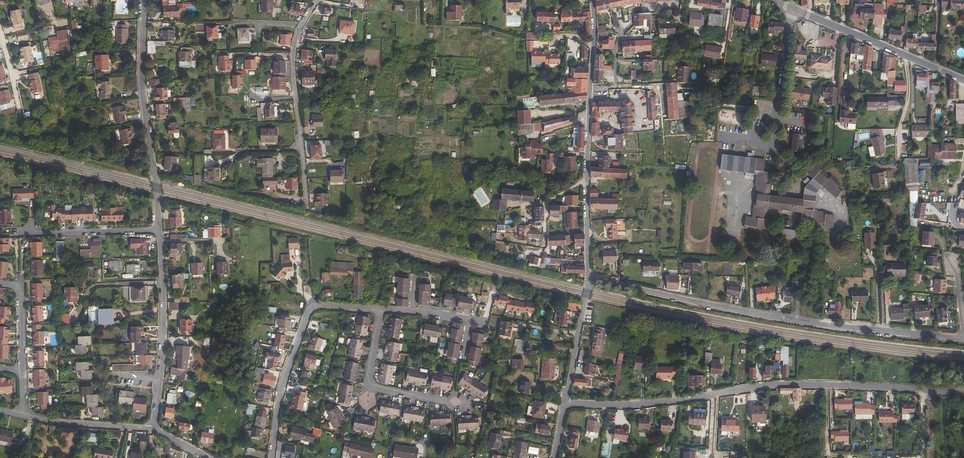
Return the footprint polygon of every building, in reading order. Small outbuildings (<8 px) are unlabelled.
[(261,10),(270,11),(271,0),(261,0),(261,10)] [(607,0),(597,0),(595,0),(594,1),(595,10),(608,6),(607,0)] [(704,7),(717,9),(717,8),(724,9),(724,4),(710,1),(710,0),(705,0),(704,7)] [(941,2),(947,2),(947,8),(952,8),(952,7),(963,8),(963,11),(963,0),(941,0),(941,2)] [(863,9),(864,4),(854,3),(853,8),(859,9),(859,16),(872,18),(873,10),(863,9)] [(292,4),(288,10),(297,14),(300,7),(292,4)] [(451,10),(447,10),(447,19),(460,19),(461,5),(451,4),(451,10)] [(881,11),(881,5),(881,4),(874,4),(873,10),(872,18),(876,18),(875,24),(881,24),(881,18),(882,18),(882,16),(882,11),(881,11)] [(169,6),(162,6),(163,16),(168,16),(168,14),(177,14),(177,5),(169,6)] [(575,20),(575,11),(570,11),(570,6),(561,6),(561,11),(560,11),(559,20),(575,20)] [(16,7),(7,9),(8,14),(7,14),(9,19),(10,24),(11,24),(12,28),(20,26),(16,7)] [(745,22),(747,10),(736,8),(736,12),(734,11),(733,16),(735,17),(734,20),(745,22)] [(553,20),(553,11),(536,12),(536,20),(552,20),(553,20)] [(641,24),(641,17),(649,17),(649,12),(641,12),(633,13),(633,25),(641,24)] [(699,26),(700,14),(689,13),(688,25),(699,26)] [(718,29),(720,16),(707,14),(705,27),(718,29)] [(756,27),(758,16),(750,15),(748,25),(756,27)] [(619,26),(618,18),(613,19),(612,18),(610,18),(612,26),(614,27),(619,26)] [(339,20),(338,30),(352,32),(353,22),(339,20)] [(782,31),(783,23),(768,21),(766,32),(772,33),(773,30),(782,31)] [(674,32),(673,23),(658,23),(659,33),(674,32)] [(116,28),(116,42),(125,42),(126,28),(125,28),(125,24),(117,24),(117,28),(116,28)] [(216,26),(205,25),(205,38),(215,38),(216,26)] [(246,28),(235,28),(235,40),(246,40),(246,28)] [(23,29),(13,31),(15,39),(25,36),(23,29)] [(162,29),(162,40),(164,40),(172,40),(172,29),(162,29)] [(48,38),(49,50),(65,49),(67,49),(66,30),(56,31),(56,37),(48,38)] [(904,38),(904,33),(900,33),(900,32),(888,31),(887,38),(900,39),(900,38),(904,38)] [(290,36),(290,32),(286,32),(286,34),(279,34),(279,44),(288,44),(288,36),(290,36)] [(935,50),(935,34),(931,34),(931,43),(919,43),(919,36),(917,36),(916,39),(916,48),(916,49),(935,50)] [(649,49),(649,39),(620,41),(620,51),(649,49)] [(916,48),(916,39),(905,39),(905,47),(916,48)] [(862,61),(863,44),(860,42),(860,44),(850,44),(849,54),(856,54),(859,54),(859,60),(862,61)] [(25,44),(16,46),(17,53),(18,56),(16,56),(17,61),(19,60),(19,61),(29,59),(25,44)] [(806,61),(807,52),(800,51),(801,44),(795,44),(793,60),(806,61)] [(870,67),(871,55),(874,55),(874,48),(863,44),(862,61),(861,74),(869,74),(869,70),(876,71),(876,68),(870,67)] [(718,57),(719,48),(705,45),(705,47),(701,46),(700,50),(700,54),(703,54),(703,55),(718,57)] [(65,49),(49,50),(50,61),(66,60),(65,49)] [(324,60),(325,60),(329,60),(329,64),(334,64),(335,49),(324,49),(324,60)] [(531,60),(544,60),(544,54),(544,50),(532,50),(531,50),(531,60)] [(190,51),(180,51),(180,55),(179,55),(179,65),(189,65),(190,51)] [(652,56),(651,51),(649,51),(649,54),(641,55),(641,59),(650,59),(650,56),(652,56)] [(547,54),(544,54),(544,60),(544,62),(558,62),(558,53),(547,53),(547,54)] [(829,69),(830,57),(819,56),(816,55),(816,54),(811,53),(809,67),(824,69),(829,69)] [(95,54),(95,68),(107,68),(106,54),(95,54)] [(774,66),(776,56),(761,54),(759,65),(774,66)] [(895,57),(889,54),(888,73),(887,84),(893,84),(893,90),(905,90),(905,82),(903,82),(903,80),(893,80),(895,57)] [(228,55),(218,55),(218,70),(230,70),(230,59),(228,59),(228,55)] [(254,59),(244,59),(244,69),(254,69),(254,59)] [(655,69),(655,59),(650,59),(641,59),(642,69),(655,69)] [(272,72),(283,72),(283,60),(272,60),(272,72)] [(676,71),(676,81),(687,82),(687,78),(687,66),(678,65),(678,70),(676,71)] [(600,82),(600,68),(593,68),(592,82),(600,82)] [(38,89),(34,70),(25,72),(27,79),(26,79),(27,83),(27,87),(28,91),(30,91),(31,91),(32,92),(35,92),(36,91),(36,89),(38,89)] [(314,86),(313,72),(300,73),(301,87),(314,86)] [(938,90),(938,83),(935,82),(936,74),(932,72),(932,75),(931,93),(930,104),(934,104),(935,90),(938,90)] [(931,93),(932,75),(917,74),(916,87),(921,87),(921,85),(927,85),(926,93),(931,93)] [(284,77),(283,77),(279,77),(279,76),(272,76),(272,83),(270,83),(270,88),(283,88),(284,77)] [(63,77),(53,78),(60,87),(64,86),(63,77)] [(566,77),(564,92),(585,90),(585,79),(579,78),(566,77)] [(60,87),(53,78),(55,98),(65,97),(64,86),(60,87)] [(100,81),(96,81),(96,87),(99,87),(99,94),(99,98),(107,98),(107,94),(108,94),(108,81),(104,81),(104,79),(100,79),(100,81)] [(675,91),(674,81),(665,82),(665,95),(681,95),(681,91),(675,91)] [(157,94),(154,94),(155,99),(166,98),(165,86),(156,87),(157,94)] [(247,86),(247,94),(247,97),(247,103),(253,103),(259,102),(266,101),(266,97),(266,94),(266,86),(256,86),(247,86)] [(807,100),(809,89),(799,87),(798,89),(792,88),(790,97),(807,100)] [(835,106),(837,87),(831,87),(831,88),(829,88),(821,88),(821,97),(826,97),(826,105),(835,106)] [(1,104),(0,101),(7,99),(8,99),(6,89),(0,91),(0,104),(1,104)] [(654,118),(653,95),(650,95),(649,89),(646,89),(647,119),(652,118),(654,118)] [(564,92),(538,95),(538,104),(584,99),(585,90),(564,92)] [(685,107),(685,99),(681,99),(681,95),(665,95),(666,107),(685,107)] [(893,105),(893,95),(889,95),(886,95),(886,97),(865,97),(865,106),(886,106),(886,104),(893,105)] [(632,113),(631,105),(629,105),(629,99),(621,99),(621,100),(613,100),(609,101),(609,110),(619,110),(619,117),(618,117),(619,126),(621,126),(621,132),(629,131),(629,125),(631,125),(631,117),(630,117),(629,113),(632,113)] [(189,100),(181,100),(182,109),(184,110),(189,110),(189,100)] [(609,110),(609,101),(590,101),(590,116),(598,116),(598,111),(609,110)] [(155,103),(155,114),(166,113),(166,109),(160,109),(160,103),(155,103)] [(955,103),(955,122),(963,122),(963,103),(955,103)] [(120,105),(111,106),(114,122),(122,121),(121,114),(121,112),(123,111),(122,106),(120,107),(120,105)] [(686,117),(685,107),(666,107),(667,118),(677,117),(686,117)] [(273,116),(273,108),(266,108),(264,108),(265,116),(273,116)] [(528,109),(516,110),(517,124),(525,123),(525,122),(529,122),(528,109)] [(855,123),(855,114),(848,113),(848,111),(839,111),(838,122),(855,123)] [(310,122),(310,126),(314,126),(322,125),(321,114),(317,114),(317,118),(312,118),(312,122),(310,122)] [(566,116),(542,121),(543,130),(570,121),(569,117),(566,118),(566,116)] [(167,127),(167,132),(178,130),(177,121),(168,122),(168,127),(167,127)] [(525,123),(524,132),(543,130),(542,121),(529,122),(525,122),(525,123)] [(609,133),(609,127),(601,127),(601,129),(597,129),(597,121),(590,121),(589,134),(606,133),(609,133)] [(524,132),(525,123),(517,124),(517,132),(524,132)] [(928,124),(910,124),(910,135),(927,135),(928,124)] [(575,136),(582,136),(582,127),(576,126),(576,133),(571,133),(571,136),(575,136)] [(130,127),(119,129),(122,143),(132,142),(130,127)] [(885,153),(881,140),(883,139),(881,129),(873,129),(875,137),(870,138),(874,155),(885,153)] [(275,130),(260,130),(260,141),(275,141),(275,130)] [(621,146),(620,132),(610,133),(609,133),(606,133),(607,147),(621,146)] [(212,133),(213,149),(223,149),(223,133),(212,133)] [(801,153),(803,135),(792,134),(789,152),(801,153)] [(573,145),(573,150),(581,150),(582,136),(575,136),(575,145),(573,145)] [(529,139),(529,142),(529,143),(528,152),(534,152),(535,152),(540,152),(541,144),(540,144),(540,143),(537,143),(537,139),(529,139)] [(528,152),(529,143),(524,143),(524,145),(524,148),(521,148),(521,157),(528,157),(532,157),(532,155),(534,155),(534,152),(528,152)] [(320,144),(309,145),(310,157),(321,156),(320,144)] [(940,152),(940,149),(940,144),(927,144),(926,157),(934,157),(934,152),(940,152)] [(551,151),(543,152),(543,157),(540,158),(541,171),(550,171),(550,167),(549,158),(551,158),(551,151)] [(814,208),(816,194),(823,185),(824,186),(826,185),(837,194),(842,188),(838,184),(840,181),(831,173),(828,176),(813,163),(806,171),(812,177),(804,185),(802,199),(768,196),(769,185),(766,184),(767,172),(765,172),(766,159),(753,158),(754,154),(747,153),(747,157),(721,155),(719,171),(755,173),(754,185),(756,185),(754,216),(746,217),(744,233),(755,234),(756,233),(767,234),(769,220),(766,220),(766,209),(800,213),(800,219),(811,220),(811,223),(823,224),(823,228),(833,229),(835,216),(825,214),(825,212),(816,211),(816,208),(814,208)] [(607,167),(608,155),(597,154),(596,166),(604,166),(607,167)] [(164,155),(163,169),(172,169),(173,156),(164,155)] [(575,155),(562,156),(563,170),(574,170),(573,159),(575,159),(575,155)] [(261,158),(256,158),(256,166),(261,166),(261,176),(271,176),(271,157),(261,157),(261,158)] [(916,174),(915,161),(908,162),(909,174),(916,174)] [(604,175),(604,166),(596,166),(588,165),(588,174),(604,175)] [(624,176),(624,168),(617,168),(611,167),(607,167),(604,166),(604,175),(624,176)] [(219,167),(208,167),(209,179),(219,179),(219,167)] [(329,169),(329,180),(342,180),(341,168),(329,169)] [(886,186),(885,171),(871,173),(873,188),(886,186)] [(184,175),(183,182),(206,185),(206,183),(200,182),(200,175),(194,174),(194,176),(184,175)] [(285,177),(286,188),(296,188),(295,177),(285,177)] [(519,198),(520,188),(501,186),(499,196),(519,198)] [(21,197),(34,197),(33,187),(13,188),(13,199),(18,199),(18,197),(21,197)] [(532,190),(520,188),(519,198),(527,199),(527,200),(529,201),(529,199),(531,200),(532,190)] [(327,193),(316,193),(316,203),(327,203),(327,193)] [(565,194),(564,204),(566,204),(575,204),(576,194),(565,194)] [(615,207),(615,197),(588,197),(588,206),(615,207)] [(507,210),(507,199),(493,198),(492,210),(507,210)] [(924,206),(925,201),(917,201),(915,208),(914,216),(911,215),(910,215),(911,224),(918,225),(918,217),(922,217),(923,212),(924,212),(924,211),(925,206),(924,206)] [(59,218),(65,218),(65,217),(65,209),(65,207),(55,207),(54,207),(54,205),(54,203),(45,204),(45,211),(51,211),(51,215),(49,217),(51,219),(53,219),(55,217),(56,217),(59,217),(59,218)] [(548,204),(548,214),(558,214),(558,204),(548,204)] [(65,209),(65,217),(71,217),(71,219),(77,219),(77,217),(84,217),(84,218),(93,218),(92,207),(85,207),(85,206),(80,206),(80,207),(71,207),(71,209),(65,209)] [(101,210),(101,219),(123,218),(123,209),(115,209),(115,206),(106,207),(106,210),(101,210)] [(521,215),(521,222),(529,223),(529,220),(534,220),(541,220),(542,220),(542,206),(532,206),(533,215),(521,215)] [(9,227),(13,227),(13,223),(10,223),(10,208),(0,208),(0,224),(1,224),(1,227),(9,227)] [(179,210),(170,211),(171,217),(169,217),(170,228),(181,226),(179,210)] [(576,211),(566,211),(566,227),(576,227),(576,211)] [(615,236),(614,217),(603,217),(603,226),(606,226),(606,236),(615,236)] [(207,227),(207,237),(211,236),(219,236),(219,226),(217,226),(217,224),(214,224),(214,227),(211,227),(207,227)] [(538,230),(528,229),(528,225),(519,224),(518,239),(528,240),(528,236),(538,236),(538,233),(538,230)] [(796,230),(782,229),(781,237),(793,238),(793,239),(795,239),(796,230)] [(933,245),(935,231),(927,230),(925,244),(933,245)] [(573,233),(573,243),(582,243),(582,232),(573,233)] [(873,246),(872,234),(863,234),(863,246),(873,246)] [(557,243),(557,235),(546,236),(546,244),(547,244),(557,243)] [(297,236),(287,237),(287,247),(297,246),(297,236)] [(9,237),(0,237),(0,251),(8,251),(8,247),(8,243),(9,243),(9,237)] [(138,242),(138,253),(146,253),(146,242),(144,242),(144,237),(133,238),(133,242),(138,242)] [(888,247),(888,239),(879,239),(879,247),(888,247)] [(99,252),(99,240),(93,240),(90,240),(90,248),(80,248),(80,253),(99,252)] [(30,246),(30,255),(41,255),(40,241),(28,241),(29,246),(30,246)] [(55,241),(55,252),(64,252),(64,241),(55,241)] [(181,242),(169,242),(170,252),(175,252),(175,250),(182,250),(181,242)] [(364,251),(338,245),(337,249),(363,256),(364,251)] [(614,259),(614,249),(601,249),(600,259),(614,259)] [(935,265),(937,253),(928,252),(926,264),(935,265)] [(530,254),(528,261),(536,263),(537,255),(530,254)] [(279,261),(270,272),(276,278),(280,273),(282,275),(285,271),(283,270),(291,269),(290,261),(288,261),(288,256),(279,256),(279,261)] [(30,267),(30,274),(41,274),(41,258),(31,259),(31,267),(30,267)] [(696,265),(696,261),(698,261),(698,258),(685,258),(685,259),(685,263),(686,264),(686,267),(696,267),(696,265)] [(657,268),(657,260),(641,259),(641,268),(657,268)] [(225,261),(215,262),(216,273),(226,272),(225,261)] [(94,262),(86,262),(86,269),(90,269),(91,277),(93,277),(93,276),(97,276),(97,269),(94,269),(94,262)] [(199,262),(189,262),(189,273),(200,273),(199,262)] [(903,275),(903,263),(884,263),(884,274),(898,274),(898,275),(903,275)] [(357,270),(353,270),(352,274),(351,292),(349,292),(349,295),(359,295),(361,267),(357,267),(357,270)] [(350,269),(328,268),(328,271),(321,271),(321,280),(329,279),(329,273),(349,274),(350,269)] [(181,286),(181,272),(177,272),(177,274),(172,274),(172,286),(181,286)] [(396,276),(396,283),(407,283),(408,276),(407,276),(407,272),(397,272),(397,276),(396,276)] [(676,274),(668,274),(665,273),(665,286),(676,286),(676,274),(677,274),(676,274)] [(944,291),(945,277),(934,276),(932,290),(944,291)] [(429,279),(427,278),(419,278),(419,282),(418,282),(417,288),(429,289),(430,282),(429,282),(429,279)] [(32,297),(32,300),(40,300),(40,296),(42,296),(41,281),(29,282),(29,291),(31,291),(31,297),(32,297)] [(396,290),(396,293),(406,294),(406,290),(407,290),(407,283),(396,283),(396,290)] [(736,295),(738,286),(726,284),(724,293),(732,294),(736,295)] [(773,296),(773,284),(760,284),(760,285),(760,288),(768,288),(768,296),(773,296)] [(77,299),(77,295),(75,295),(75,291),(75,285),(63,286),(63,295),(65,295),(66,301),(75,300),(77,299)] [(132,285),(133,299),(146,299),(145,285),(132,285)] [(768,296),(768,288),(760,288),(760,285),(755,285),(755,298),(760,298),(760,297),(764,297),(764,300),(768,300),(768,296)] [(865,299),(865,289),(850,289),(850,299),(865,299)] [(443,293),(442,300),(442,301),(449,303),(449,301),(453,302),(454,294),(450,294),(450,291),(444,290),(443,293)] [(454,294),(453,302),(456,302),(456,304),(463,305),(464,293),(457,292),(457,295),(454,294)] [(406,294),(396,293),(396,297),(395,297),(395,304),(406,305),(407,298),(406,298),(406,294)] [(471,294),(464,293),(463,305),(470,306),(470,304),(473,305),(474,299),(474,297),(471,297),(471,294)] [(506,304),(507,298),(507,295),(498,293),(498,295),(494,295),(493,301),(506,304)] [(790,305),(790,295),(782,294),(781,304),(790,305)] [(505,307),(514,308),(516,300),(507,298),(506,304),(505,307)] [(523,309),(525,301),(516,300),(514,308),(523,310),(523,309)] [(523,309),(533,311),(534,302),(525,300),(525,301),(523,309)] [(838,312),(839,306),(834,306),(834,300),(833,300),(833,302),(828,302),(828,306),(827,306),(827,311),(838,312)] [(41,303),(31,303),(31,316),(32,316),(32,319),(41,319),(41,303)] [(908,316),(907,303),(901,303),(901,306),(889,307),(889,317),(901,317),(901,316),(908,316)] [(929,315),(928,304),(913,305),(914,316),(929,315)] [(9,307),(0,306),(0,321),(2,321),(2,317),(7,317),(7,312),(8,312),(9,307)] [(948,321),(946,307),(936,308),(937,322),(948,321)] [(99,308),(100,323),(113,323),(112,308),(99,308)] [(559,320),(558,323),(565,324),(566,313),(558,311),(557,320),(559,320)] [(69,313),(61,313),(61,325),(69,325),(69,313)] [(355,323),(366,325),(367,316),(357,314),(355,323)] [(389,316),(388,325),(399,327),(400,318),(389,316)] [(191,318),(180,317),(179,329),(190,329),(190,324),(191,324),(191,318)] [(278,318),(276,328),(286,330),(288,320),(278,318)] [(452,318),(451,326),(462,327),(463,320),(452,318)] [(500,319),(498,332),(508,335),(511,321),(500,319)] [(423,322),(420,322),(419,331),(422,332),(422,333),(429,334),(431,322),(424,321),(423,322)] [(431,322),(429,334),(436,335),(436,334),(439,335),(441,325),(437,325),(438,323),(431,322)] [(366,325),(355,323),(353,332),(364,334),(366,325)] [(129,325),(130,342),(131,342),(135,342),(144,342),(144,337),(140,337),(140,333),(142,333),(142,325),(129,325)] [(397,336),(399,327),(388,325),(386,334),(397,336)] [(461,335),(462,327),(451,326),(450,333),(452,333),(452,337),(459,338),(460,334),(461,335)] [(472,336),(471,340),(479,341),(480,338),(482,338),(484,330),(482,330),(474,329),(472,329),(471,336),(472,336)] [(599,346),(599,342),(602,343),(603,339),(600,338),(601,330),(596,329),(592,349),(599,350),(600,346),(599,346)] [(33,330),(33,334),(33,338),(31,338),(31,342),(42,342),(42,330),(33,330)] [(273,345),(284,347),(286,336),(284,335),(284,332),(276,330),(273,345)] [(77,335),(77,343),(84,343),(89,343),(89,335),(77,335)] [(325,340),(315,336),(311,348),(318,350),(320,346),(323,347),(325,340)] [(351,337),(349,346),(362,348),(363,344),(360,344),(361,339),(351,337)] [(459,341),(459,338),(452,337),(451,340),(448,340),(447,347),(459,349),(460,341),(459,341)] [(384,344),(384,348),(396,350),(398,342),(387,340),(386,345),(384,344)] [(468,350),(480,352),(481,345),(478,345),(479,341),(471,340),(471,343),(470,343),(468,350)] [(135,342),(136,349),(136,354),(138,354),(145,354),(145,342),(144,342),(135,342)] [(188,342),(175,342),(175,350),(176,350),(176,355),(188,356),(188,342)] [(77,343),(74,343),(74,351),(84,351),(84,343),(77,343)] [(786,375),(787,345),(779,344),(778,358),(781,358),(781,375),(786,375)] [(362,348),(349,346),(347,355),(358,357),(359,352),(361,352),(362,348)] [(457,356),(459,349),(447,347),(446,354),(449,355),(448,358),(456,360),(456,356),(457,356)] [(42,348),(32,349),(32,360),(34,360),(34,363),(42,363),(42,348)] [(395,360),(396,350),(384,348),(383,352),(385,352),(384,358),(395,360)] [(468,358),(468,362),(475,363),(476,359),(479,360),(480,352),(468,350),(467,358),(468,358)] [(710,351),(703,350),(703,361),(709,361),(708,371),(719,371),(720,362),(717,362),(717,358),(710,357),(710,351)] [(266,352),(265,359),(270,360),(276,361),(280,362),(281,355),(266,352)] [(304,352),(302,361),(313,363),(316,355),(310,353),(304,352)] [(619,383),(623,354),(617,353),(613,382),(619,383)] [(150,362),(150,354),(145,354),(138,354),(139,362),(142,362),(146,362),(150,362)] [(541,356),(540,372),(543,372),(542,375),(552,376),(553,363),(553,357),(541,356)] [(511,357),(511,366),(516,367),(521,367),(521,357),(511,357)] [(642,359),(632,358),(631,367),(641,368),(642,359)] [(346,359),(345,368),(358,371),(358,367),(356,366),(357,362),(346,359)] [(75,361),(75,369),(80,369),(87,369),(86,360),(84,360),(75,361)] [(276,365),(276,361),(270,360),(268,369),(275,370),(276,365)] [(379,371),(390,373),(392,364),(381,362),(379,371)] [(594,370),(596,365),(586,363),(584,374),(589,375),(590,369),(594,370)] [(771,375),(771,370),(772,370),(772,364),(765,364),(764,370),(761,370),(761,375),(771,375)] [(175,366),(170,365),(169,371),(177,373),(176,378),(184,379),(185,368),(175,366)] [(674,376),(674,366),(669,366),(669,368),(663,368),(663,366),(654,366),(654,377),(664,377),(664,378),(670,378),(669,376),(674,376)] [(43,384),(43,367),(32,368),(33,384),(43,384)] [(358,371),(345,368),(343,377),(354,379),(355,374),(357,375),(358,371)] [(415,383),(417,370),(408,368),(405,379),(412,380),(411,382),(415,383)] [(87,369),(80,369),(80,377),(90,377),(90,369),(87,369)] [(417,370),(415,383),(419,384),(419,381),(425,383),(427,372),(417,370)] [(390,373),(379,371),(378,380),(388,382),(390,373)] [(465,386),(471,377),(464,372),(458,381),(465,386)] [(265,373),(263,381),(273,383),(275,374),(265,373)] [(439,388),(442,374),(432,373),(430,383),(436,385),(436,387),(439,388)] [(703,385),(703,373),(686,373),(686,384),(703,385)] [(442,374),(439,388),(444,388),(444,386),(450,387),(452,376),(442,374)] [(589,386),(591,377),(574,374),(573,378),(575,379),(574,384),(589,386)] [(0,376),(0,391),(11,390),(10,378),(4,378),(1,378),(1,376),(0,376)] [(471,377),(465,386),(470,389),(468,391),(472,393),(479,382),(471,377)] [(529,380),(520,379),(518,390),(527,391),(529,380)] [(341,382),(339,391),(350,393),(352,384),(341,382)] [(486,387),(479,382),(472,393),(475,395),(476,394),(480,397),(486,387)] [(261,396),(259,396),(259,399),(270,401),(272,388),(256,385),(253,384),(252,388),(260,389),(260,392),(262,393),(261,396)] [(133,391),(119,389),(117,400),(132,402),(133,396),(133,391)] [(295,392),(292,406),(302,409),(305,399),(307,392),(298,389),(297,393),(295,392)] [(46,390),(35,390),(35,394),(37,394),(37,403),(39,403),(39,407),(48,407),(48,403),(46,403),(46,390)] [(350,393),(339,391),(337,400),(348,402),(350,393)] [(175,393),(168,392),(167,392),(166,400),(173,402),(175,393)] [(90,393),(86,393),(86,406),(91,406),(96,406),(95,393),(90,393)] [(851,404),(851,395),(843,395),(834,395),(834,403),(838,403),(838,404),(851,404)] [(146,398),(133,396),(132,402),(131,407),(145,409),(146,398)] [(388,411),(390,401),(380,399),(378,409),(388,411)] [(874,410),(874,401),(870,401),(870,399),(862,399),(855,399),(855,410),(874,410)] [(533,400),(532,406),(530,415),(540,417),(543,403),(533,400)] [(913,411),(914,400),(901,400),(901,410),(913,411)] [(390,401),(388,411),(397,413),(399,402),(390,401)] [(252,415),(252,409),(254,409),(255,404),(247,403),(246,414),(252,415)] [(402,416),(412,418),(414,405),(411,404),(410,406),(404,405),(402,416)] [(763,419),(764,404),(751,404),(750,418),(763,419)] [(96,406),(91,406),(91,414),(101,413),(101,405),(96,406)] [(173,407),(165,405),(163,414),(172,415),(173,407)] [(418,406),(414,405),(412,418),(422,420),(424,409),(418,408),(418,406)] [(327,410),(330,418),(342,413),(341,409),(339,410),(337,406),(327,410)] [(896,419),(896,411),(892,411),(892,408),(878,408),(878,418),(896,419)] [(440,422),(439,409),(435,409),(435,411),(430,412),(430,423),(440,422)] [(443,409),(439,409),(440,422),(450,422),(449,411),(443,411),(443,409)] [(704,420),(704,409),(692,409),(692,410),(692,415),(689,415),(689,414),(687,414),(687,420),(704,420)] [(646,424),(648,415),(637,412),(635,421),(646,424)] [(342,413),(330,418),(334,427),(344,423),(342,417),(344,416),(342,413)] [(467,427),(466,413),(463,413),(463,416),(456,416),(457,427),(467,427)] [(470,415),(470,413),(466,413),(467,427),(476,426),(476,415),(470,415)] [(256,415),(254,424),(265,426),(267,416),(266,416),(265,416),(265,415),(258,414),(258,415),(256,415)] [(353,425),(362,427),(364,414),(361,414),(360,416),(355,415),(353,425)] [(369,415),(364,414),(362,427),(371,429),(373,418),(368,417),(369,415)] [(671,427),(670,417),(659,418),(661,429),(671,427)] [(594,435),(597,421),(591,420),(591,419),(586,418),(584,434),(594,435)] [(738,430),(738,420),(729,420),(725,420),(725,418),(721,418),(721,431),(738,430)] [(626,433),(627,423),(613,421),(613,423),(609,426),(612,430),(612,432),(626,433)] [(539,422),(537,430),(546,432),(548,424),(539,422)] [(291,426),(289,435),(311,440),(312,434),(303,432),(304,429),(291,426)] [(11,440),(13,430),(0,427),(0,438),(11,440)] [(847,436),(847,427),(839,427),(829,427),(829,433),(833,434),(833,436),(847,436)] [(201,430),(199,438),(211,440),(212,432),(201,430)] [(490,432),(487,445),(497,447),(499,434),(490,432)] [(574,444),(576,436),(568,434),(567,440),(569,441),(569,443),(574,444)] [(516,438),(513,456),(514,456),(523,457),(527,440),(516,438)] [(343,439),(342,448),(347,449),(346,450),(370,456),(372,446),(343,439)] [(394,443),(392,454),(414,457),(416,447),(394,443)] [(682,444),(682,457),(695,457),(695,445),(682,444)] [(95,446),(93,453),(105,455),(106,448),(95,446)] [(285,457),(287,457),(290,457),(290,453),(291,453),(292,447),(284,446),(283,452),(286,453),(285,457)]
